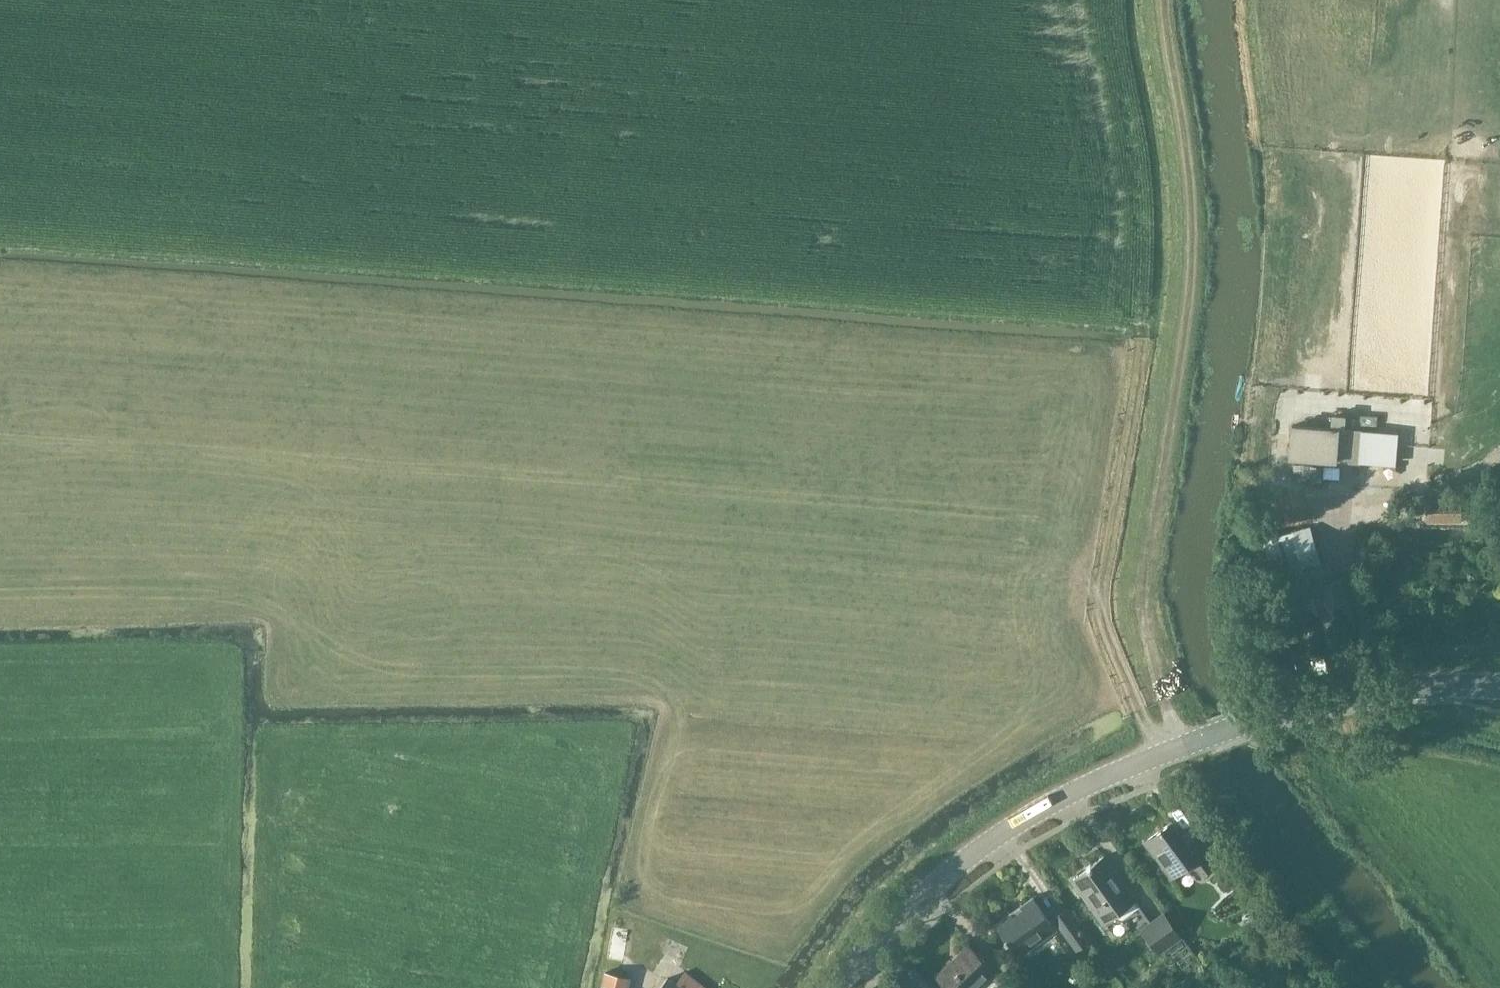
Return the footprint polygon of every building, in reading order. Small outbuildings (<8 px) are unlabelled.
[(1292,425),(1289,457),(1359,462),(1361,430),(1343,429),(1344,416),(1332,415),(1331,428),(1292,425)] [(1367,479),(1377,480),(1377,461),(1368,461),(1367,479)] [(1426,501),(1426,521),(1458,521),(1458,501),(1426,501)] [(1274,575),(1320,562),(1310,528),(1264,540),(1274,575)] [(1323,642),(1358,631),(1342,578),(1312,587),(1314,596),(1299,600),(1304,621),(1246,636),(1261,689),(1328,671),(1324,657),(1327,656),(1323,642)] [(1201,874),(1219,861),(1200,836),(1190,844),(1172,821),(1144,842),(1171,877),(1192,861),(1201,874)] [(1088,867),(1073,877),(1104,921),(1114,914),(1117,919),(1122,920),(1138,908),(1133,900),(1135,899),(1104,854),(1093,862),(1092,861),(1086,865),(1088,867)] [(1075,949),(1088,939),(1063,905),(1048,917),(1032,896),(995,924),(1017,953),(1057,924),(1075,949)] [(1158,952),(1181,935),(1165,913),(1142,929),(1158,952)] [(612,926),(604,970),(600,987),(628,987),(631,977),(619,974),(621,961),(624,962),(629,929),(612,926)] [(1014,975),(994,948),(982,961),(968,945),(937,976),(948,987),(971,987),(988,971),(1002,987),(1014,975)] [(684,972),(676,982),(668,976),(659,987),(706,987),(684,972)]
